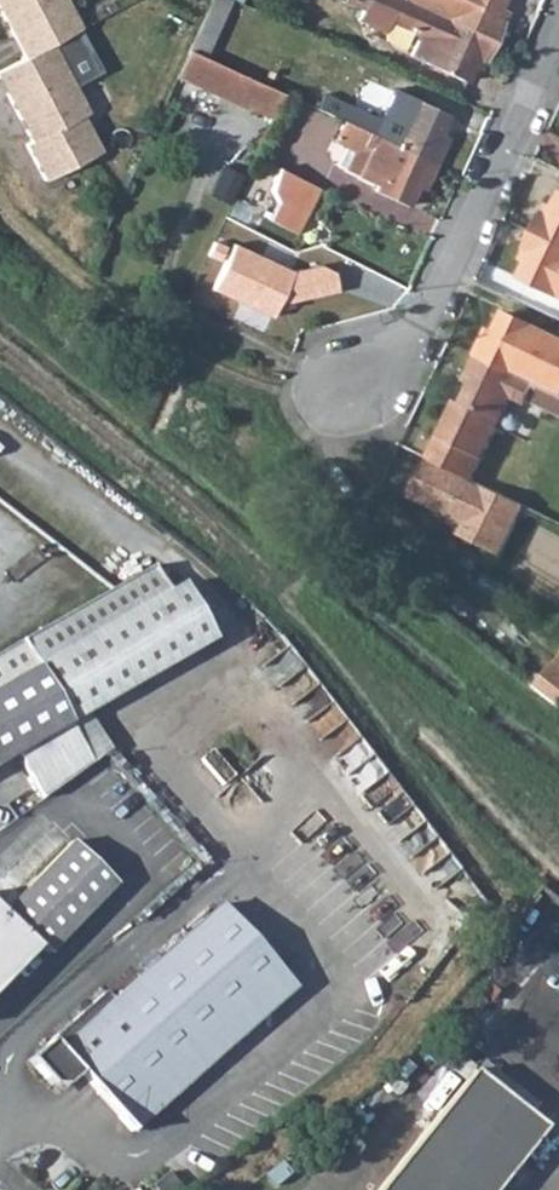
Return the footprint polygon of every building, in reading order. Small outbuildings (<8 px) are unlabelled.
[(24,57),(80,28),(66,0),(0,0),(0,11),(24,57)] [(362,13),(357,23),(385,35),(390,25),(412,35),(416,43),(410,56),(466,83),(473,65),(480,69),(493,42),(504,16),(497,13),(503,0),(447,0),(458,6),(450,23),(434,16),(438,7),(424,0),(414,0),(412,5),(401,0),(343,0),(341,2),(362,13)] [(82,115),(87,113),(76,88),(103,72),(80,28),(24,57),(0,70),(0,82),(31,141),(25,144),(44,180),(100,150),(82,115)] [(247,108),(258,83),(188,50),(176,76),(247,108)] [(350,127),(346,138),(371,150),(359,177),(377,186),(375,192),(406,208),(416,186),(424,190),(434,166),(446,141),(439,138),(447,119),(395,95),(385,116),(407,127),(398,148),(373,137),(377,127),(341,110),(336,119),(350,127)] [(285,259),(318,191),(278,171),(271,192),(279,202),(273,214),(254,205),(240,237),(285,259)] [(555,211),(549,208),(536,234),(558,245),(558,203),(555,211)] [(536,234),(523,262),(530,266),(523,281),(558,298),(558,245),(536,234)] [(479,357),(516,375),(538,385),(558,395),(558,340),(507,315),(497,335),(490,332),(479,357)] [(516,375),(479,357),(467,383),(473,386),(464,405),(457,402),(431,461),(476,481),(514,399),(507,395),(516,375)] [(558,407),(558,395),(538,385),(534,395),(558,407)] [(476,481),(431,461),(413,499),(468,524),(463,536),(506,556),(529,506),(476,481)] [(160,597),(144,571),(105,593),(102,596),(87,604),(47,627),(14,646),(29,672),(61,727),(207,645),(175,590),(160,597)] [(86,577),(5,624),(15,641),(95,594),(86,577)] [(29,672),(14,646),(0,654),(0,762),(61,727),(29,672)] [(558,693),(558,661),(545,683),(558,693)] [(61,842),(0,907),(0,979),(31,947),(39,954),(106,884),(61,842)] [(73,1075),(112,1119),(275,977),(215,908),(106,1002),(98,994),(21,1062),(43,1087),(60,1087),(73,1075)] [(539,1125),(464,1068),(369,1189),(488,1189),(539,1125)]
